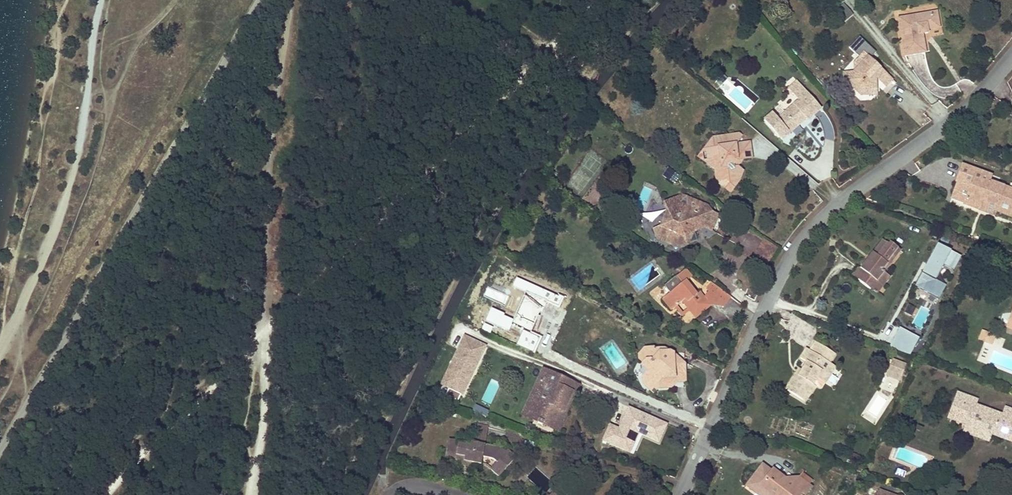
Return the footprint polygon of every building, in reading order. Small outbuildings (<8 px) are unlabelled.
[(924,35),(927,35),(930,34),(929,30),(941,29),(939,15),(901,20),(906,56),(926,54),(924,35)] [(860,94),(866,94),(876,84),(873,81),(876,77),(877,78),(885,87),(892,80),(864,51),(857,58),(862,63),(854,70),(856,72),(857,73),(852,78),(852,80),(852,85),(860,94)] [(857,73),(856,72),(844,73),(845,80),(852,80),(852,78),(857,73)] [(876,77),(873,81),(876,84),(866,94),(877,95),(877,78),(876,77)] [(820,108),(797,80),(788,88),(797,99),(775,118),(771,113),(761,120),(772,134),(775,136),(778,136),(780,135),(785,130),(787,132),(797,123),(804,118),(805,120),(820,108)] [(797,123),(787,132),(790,136),(801,127),(797,123)] [(753,156),(752,141),(738,142),(737,134),(715,136),(716,146),(714,146),(715,155),(709,162),(716,168),(717,181),(725,181),(728,184),(725,188),(731,192),(740,179),(738,177),(744,170),(739,166),(734,162),(739,157),(745,157),(753,156)] [(715,136),(700,155),(709,162),(715,155),(714,146),(716,146),(715,136)] [(734,162),(739,166),(745,157),(739,157),(734,162)] [(1011,211),(1011,190),(989,181),(991,175),(963,165),(957,181),(951,197),(966,202),(965,204),(978,209),(982,199),(1011,211)] [(674,183),(680,175),(668,167),(662,175),(674,183)] [(658,233),(669,238),(679,243),(697,236),(694,228),(704,224),(712,227),(717,214),(711,211),(696,205),(698,201),(683,195),(666,201),(669,209),(663,223),(655,226),(658,233)] [(1011,216),(1011,211),(982,199),(978,209),(992,214),(994,209),(1011,216)] [(669,209),(666,201),(659,204),(653,219),(655,226),(663,223),(669,209)] [(711,211),(709,206),(698,201),(696,205),(711,211)] [(880,282),(887,273),(884,272),(896,257),(892,255),(898,247),(891,242),(889,244),(883,239),(861,267),(865,271),(859,279),(871,288),(878,280),(880,282)] [(760,252),(771,258),(777,248),(766,242),(760,252)] [(962,256),(938,244),(915,289),(938,301),(947,285),(937,280),(944,265),(955,270),(962,256)] [(892,255),(896,257),(902,250),(898,247),(892,255)] [(865,271),(861,267),(858,266),(852,274),(859,279),(865,271)] [(876,293),(890,276),(887,273),(880,282),(878,280),(871,288),(876,293)] [(688,283),(692,280),(686,274),(679,278),(685,285),(688,283)] [(564,297),(517,277),(513,287),(560,307),(564,297)] [(688,283),(685,285),(679,278),(667,288),(673,295),(666,302),(674,312),(678,309),(681,307),(685,303),(691,310),(693,313),(696,317),(711,306),(704,298),(700,292),(697,294),(688,283)] [(729,297),(709,285),(705,291),(707,293),(725,304),(729,297)] [(725,304),(707,293),(704,298),(711,306),(722,308),(725,304)] [(492,307),(487,320),(510,330),(513,322),(525,327),(518,343),(535,351),(542,335),(531,330),(541,307),(525,295),(514,320),(503,315),(504,313),(492,307)] [(732,317),(742,306),(732,297),(722,308),(732,317)] [(681,307),(678,309),(686,319),(693,313),(691,310),(687,314),(681,307)] [(485,323),(483,329),(490,332),(493,327),(485,323)] [(919,338),(901,328),(890,347),(911,354),(919,338)] [(990,344),(992,340),(994,336),(982,331),(979,339),(990,344)] [(483,347),(463,337),(440,386),(461,395),(483,347)] [(800,357),(807,362),(801,370),(798,376),(794,374),(785,388),(802,399),(806,393),(808,394),(814,386),(812,384),(817,376),(821,370),(825,373),(832,363),(829,362),(835,353),(815,340),(809,349),(806,347),(800,357)] [(643,369),(641,370),(639,372),(642,374),(643,379),(645,381),(656,381),(658,383),(659,389),(671,388),(675,383),(674,364),(673,353),(663,348),(651,349),(651,346),(646,347),(642,351),(645,354),(645,360),(642,363),(643,369)] [(905,366),(893,361),(889,371),(901,376),(905,366)] [(674,364),(675,383),(686,383),(684,364),(674,364)] [(817,376),(822,379),(825,373),(821,370),(817,376)] [(565,380),(545,371),(540,383),(543,384),(529,418),(542,423),(540,426),(544,428),(546,425),(555,429),(563,411),(565,412),(573,393),(561,388),(565,380)] [(901,376),(889,371),(887,376),(900,381),(901,376)] [(882,384),(892,392),(898,385),(888,377),(882,384)] [(580,386),(565,380),(561,388),(573,393),(565,412),(563,411),(555,429),(560,432),(580,386)] [(656,381),(645,381),(643,383),(643,389),(647,392),(655,392),(659,389),(658,383),(656,381)] [(543,384),(540,383),(525,417),(529,418),(543,384)] [(1009,427),(1011,418),(1011,411),(1006,409),(1003,416),(976,407),(978,402),(959,395),(950,420),(967,427),(966,432),(989,440),(991,435),(1011,443),(1011,428),(1009,427)] [(612,423),(604,441),(633,454),(642,435),(659,443),(667,425),(629,407),(620,427),(612,423)] [(467,443),(456,440),(449,463),(467,468),(469,463),(476,465),(485,468),(488,460),(496,462),(500,467),(494,474),(500,482),(520,465),(512,457),(510,458),(506,454),(492,449),(497,434),(483,430),(478,445),(477,449),(466,445),(467,443)] [(803,494),(805,494),(811,488),(798,478),(792,485),(772,470),(771,471),(761,464),(745,485),(754,492),(759,486),(770,494),(800,494),(801,493),(803,494)] [(558,494),(559,494),(572,494),(576,492),(569,484),(558,494)] [(754,492),(758,494),(770,494),(759,486),(754,492)]
